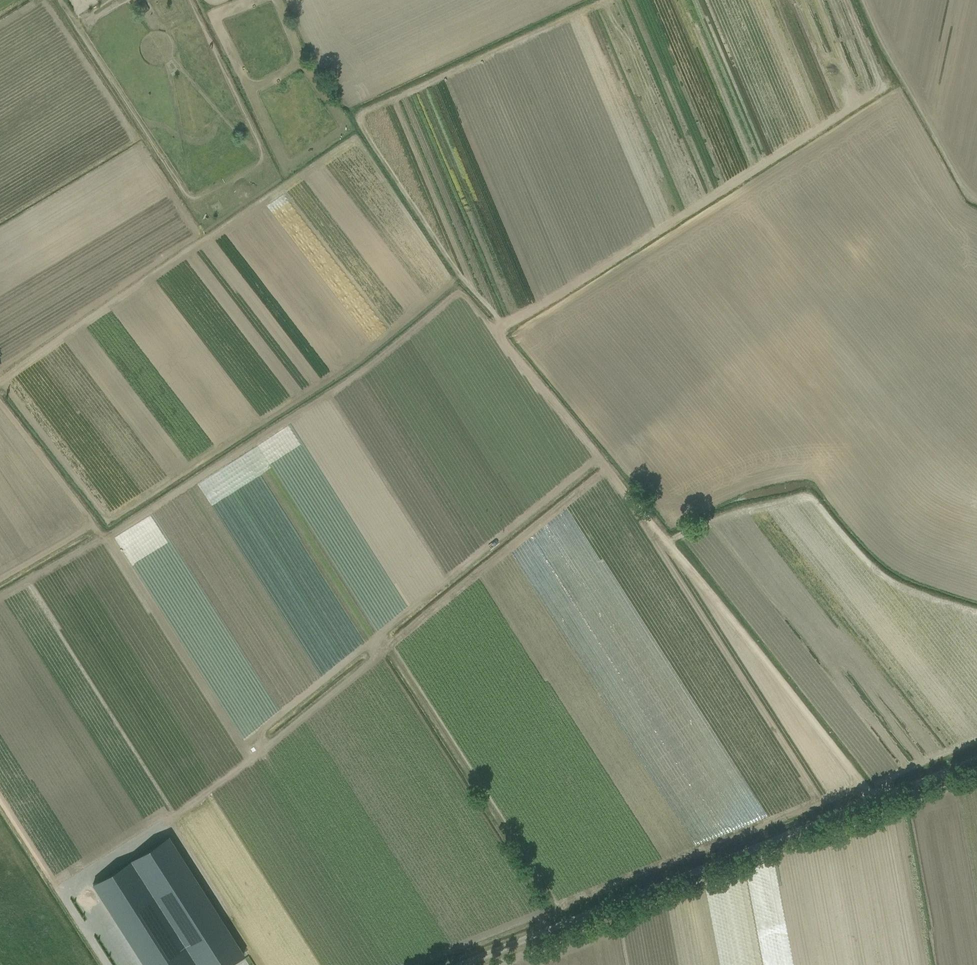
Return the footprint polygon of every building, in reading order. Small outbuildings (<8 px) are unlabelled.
[(109,890),(151,964),(254,964),(187,846),(109,890)]
